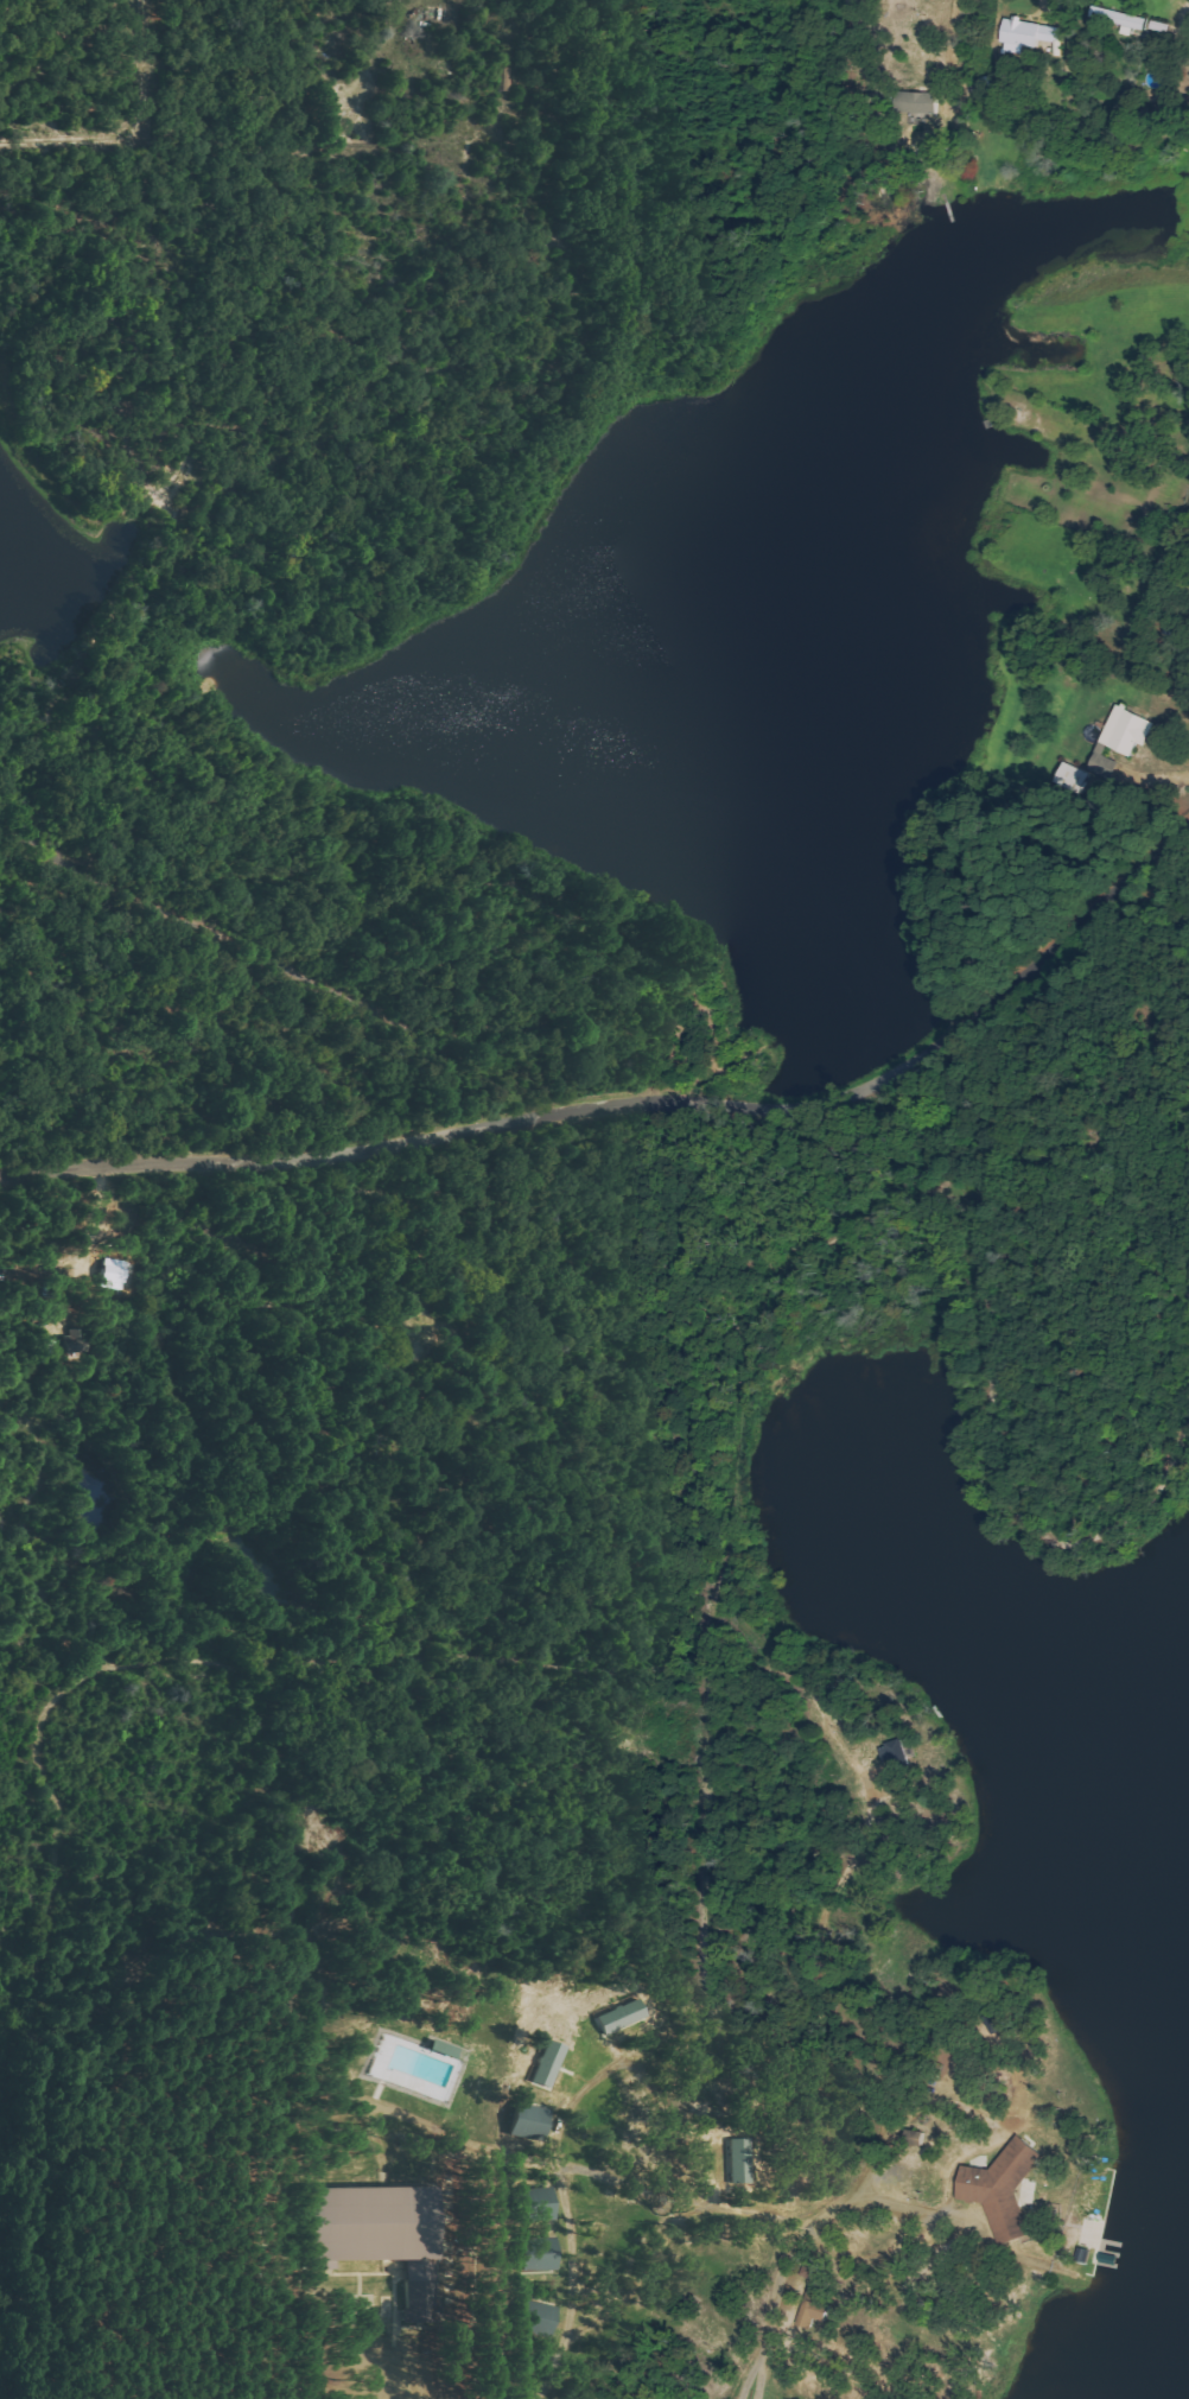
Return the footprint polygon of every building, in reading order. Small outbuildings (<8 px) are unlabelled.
[(1092,18),(1146,30),(1149,18),(1095,6),(1092,18)] [(1063,25),(1007,20),(1005,52),(1024,53),(1025,46),(1040,47),(1040,41),(1062,42),(1063,25)] [(938,93),(899,92),(898,114),(938,115),(938,93)] [(1147,747),(1158,721),(1119,704),(1102,743),(1132,756),(1138,743),(1147,747)] [(1091,773),(1067,762),(1057,782),(1082,793),(1091,773)] [(128,1261),(106,1258),(103,1288),(126,1289),(128,1261)] [(598,2017),(607,2035),(646,2016),(638,1998),(598,2017)] [(566,2046),(547,2039),(534,2082),(553,2088),(566,2046)] [(550,2108),(516,2103),(512,2134),(545,2139),(550,2108)] [(964,2165),(959,2199),(988,2203),(1000,2245),(1033,2236),(1019,2191),(1047,2154),(1020,2134),(994,2169),(964,2165)] [(750,2138),(730,2139),(732,2184),(752,2183),(750,2138)] [(327,2188),(327,2261),(410,2260),(410,2297),(433,2297),(433,2260),(437,2260),(436,2187),(327,2188)] [(554,2221),(552,2188),(519,2189),(520,2222),(554,2221)] [(556,2237),(523,2238),(525,2272),(557,2271),(556,2237)] [(820,2305),(825,2291),(811,2286),(799,2323),(813,2328),(816,2318),(828,2323),(833,2309),(820,2305)] [(557,2306),(524,2300),(518,2330),(551,2337),(557,2306)]
